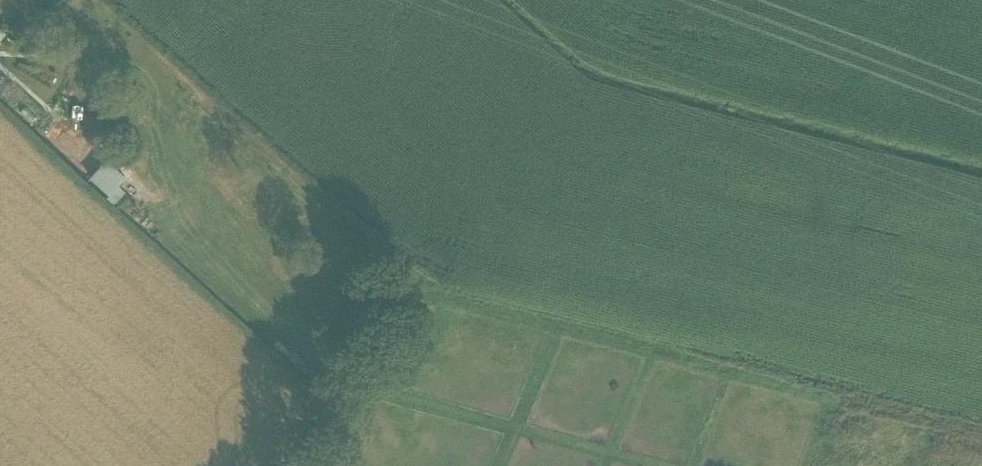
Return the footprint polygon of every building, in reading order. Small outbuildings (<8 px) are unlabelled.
[(46,137),(89,176),(105,158),(62,119),(46,137)]
